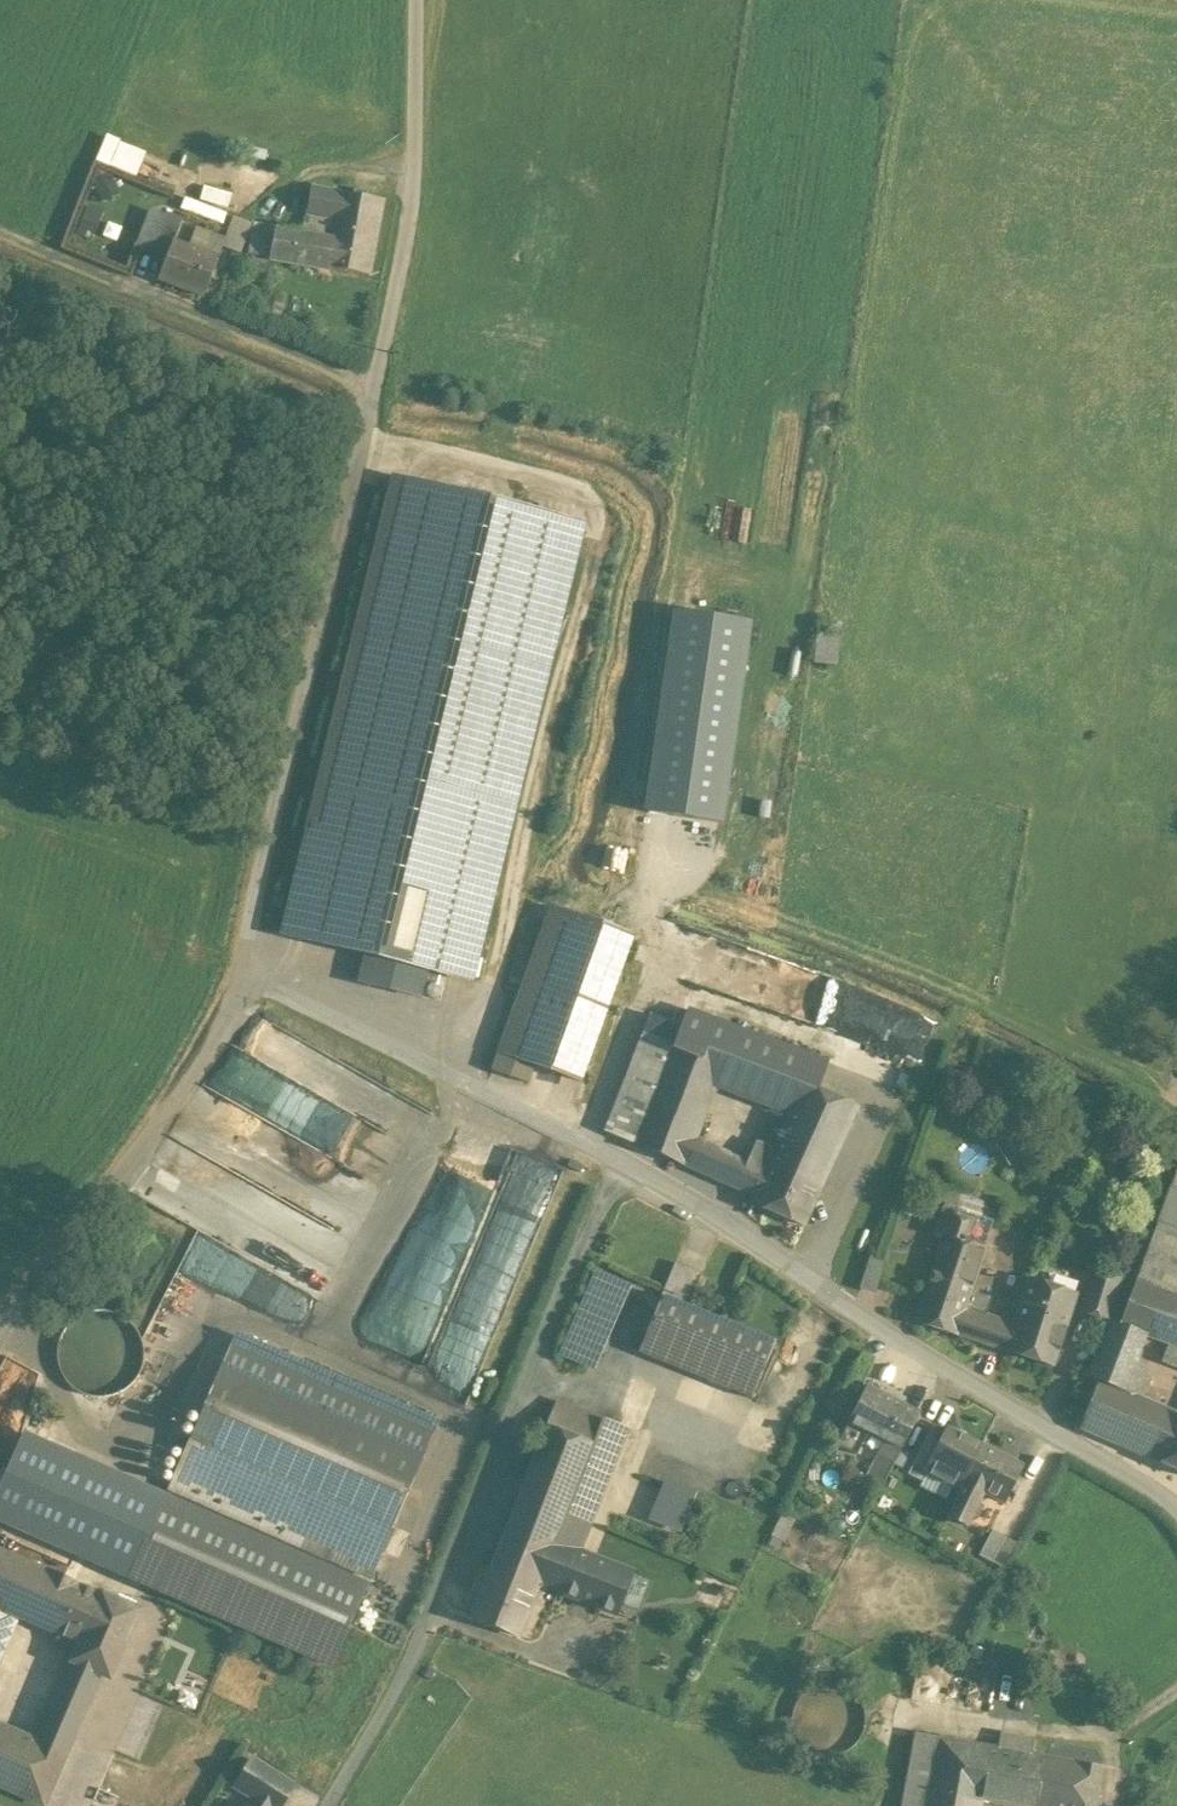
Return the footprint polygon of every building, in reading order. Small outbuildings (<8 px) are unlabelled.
[(102,137),(96,159),(139,170),(145,149),(102,137)] [(202,186),(199,199),(227,205),(229,192),(202,186)] [(163,232),(168,212),(146,208),(138,249),(164,255),(168,234),(163,232)] [(338,230),(330,265),(365,273),(373,238),(338,230)] [(333,244),(277,236),(274,257),(330,265),(333,244)] [(219,262),(176,245),(162,281),(205,298),(219,262)] [(286,935),(365,954),(428,970),(469,980),(581,525),(397,480),(286,935)] [(815,621),(812,663),(833,665),(836,623),(815,621)] [(551,909),(492,1071),(528,1084),(534,1066),(581,1082),(633,938),(632,938),(551,909)] [(421,997),(428,970),(365,954),(358,982),(421,997)] [(679,1033),(672,1051),(721,1071),(715,1088),(790,1116),(791,1116),(805,1084),(812,1087),(823,1061),(686,1014),(679,1033)] [(353,1125),(377,1080),(261,1018),(243,1051),(234,1046),(213,1085),(312,1138),(319,1126),(340,1138),(349,1122),(353,1125)] [(636,1143),(672,1051),(679,1033),(648,1023),(605,1129),(636,1143)] [(672,1051),(636,1143),(722,1182),(732,1156),(695,1140),(715,1088),(721,1071),(672,1051)] [(769,1166),(820,1189),(857,1107),(812,1087),(805,1084),(791,1116),(790,1116),(774,1153),(774,1154),(769,1166)] [(756,1145),(747,1164),(765,1171),(766,1172),(769,1166),(774,1154),(774,1153),(756,1145)] [(732,1156),(722,1182),(738,1189),(747,1164),(732,1156)] [(747,1164),(738,1189),(755,1196),(765,1171),(747,1164)] [(820,1189),(769,1166),(766,1172),(765,1171),(755,1196),(752,1203),(804,1226),(820,1189)] [(1160,1226),(1176,1232),(1176,1179),(1160,1226)] [(1160,1226),(1138,1283),(1176,1297),(1176,1232),(1160,1226)] [(944,1235),(916,1323),(919,1324),(977,1343),(991,1299),(970,1292),(984,1248),(949,1237),(949,1236),(944,1235)] [(149,1349),(179,1362),(226,1256),(195,1243),(174,1290),(175,1290),(149,1349)] [(875,1292),(882,1261),(867,1257),(860,1288),(875,1292)] [(698,1274),(676,1265),(664,1297),(684,1305),(691,1288),(692,1289),(698,1274)] [(1081,1312),(1106,1321),(1121,1278),(1097,1269),(1081,1312)] [(624,1284),(596,1272),(567,1338),(571,1340),(563,1356),(588,1368),(624,1284)] [(1078,1295),(1030,1279),(1006,1352),(1054,1368),(1054,1367),(1078,1295)] [(1138,1283),(1123,1326),(1149,1336),(1148,1340),(1169,1348),(1176,1351),(1176,1297),(1138,1283)] [(704,1294),(692,1289),(691,1288),(684,1305),(698,1310),(704,1294)] [(776,1343),(663,1298),(641,1354),(754,1399),(776,1343)] [(131,1321),(121,1315),(110,1311),(98,1311),(86,1314),(76,1320),(67,1328),(61,1339),(59,1350),(59,1362),(63,1374),(70,1384),(79,1391),(89,1396),(101,1398),(113,1397),(124,1393),(134,1385),(141,1376),(145,1365),(146,1353),(144,1341),(139,1330),(131,1321)] [(1148,1340),(1149,1336),(1123,1326),(1109,1321),(1088,1378),(1101,1383),(1101,1381),(1122,1390),(1129,1373),(1134,1375),(1148,1340)] [(238,1337),(171,1490),(371,1577),(437,1425),(238,1337)] [(1169,1348),(1164,1359),(1176,1364),(1176,1351),(1169,1348)] [(1122,1447),(1143,1399),(1122,1390),(1101,1381),(1101,1383),(1084,1431),(1122,1447)] [(904,1408),(866,1389),(847,1427),(886,1446),(904,1408)] [(1143,1399),(1122,1447),(1162,1465),(1176,1429),(1176,1414),(1143,1399)] [(572,1438),(582,1412),(559,1403),(549,1429),(572,1438)] [(582,1412),(572,1438),(595,1447),(605,1421),(582,1412)] [(605,1421),(595,1447),(573,1503),(557,1546),(581,1556),(630,1430),(605,1421)] [(527,1485),(573,1503),(595,1447),(572,1438),(549,1429),(527,1485)] [(1162,1465),(1176,1471),(1176,1429),(1162,1465)] [(960,1491),(982,1447),(947,1430),(925,1474),(960,1491)] [(960,1491),(948,1514),(970,1525),(985,1493),(1006,1503),(1023,1468),(982,1447),(960,1491)] [(671,1477),(657,1476),(642,1480),(631,1490),(625,1503),(625,1518),(631,1532),(642,1542),(656,1547),(670,1545),(683,1538),(692,1526),(696,1512),(693,1497),(684,1485),(671,1477)] [(99,1561),(108,1565),(121,1534),(36,1497),(37,1493),(0,1477),(0,1518),(61,1545),(99,1561)] [(557,1546),(573,1503),(527,1485),(492,1573),(539,1591),(541,1587),(557,1546)] [(367,1585),(167,1498),(132,1578),(331,1665),(367,1585)] [(978,1555),(1004,1568),(1016,1543),(990,1530),(978,1555)] [(90,1591),(97,1575),(94,1573),(99,1561),(61,1545),(49,1573),(0,1552),(0,1609),(21,1618),(61,1633),(81,1586),(90,1591)] [(557,1546),(541,1587),(617,1617),(633,1576),(581,1556),(557,1546)] [(492,1573),(474,1619),(521,1637),(539,1591),(492,1573)] [(78,1656),(104,1596),(90,1591),(81,1586),(61,1633),(56,1646),(78,1656)] [(103,1677),(111,1680),(141,1610),(105,1594),(104,1596),(78,1656),(74,1664),(103,1677)] [(0,1609),(0,1666),(21,1618),(0,1609)] [(103,1677),(74,1664),(47,1725),(77,1738),(103,1677)] [(794,1713),(794,1732),(804,1748),(820,1757),(838,1757),(854,1747),(864,1731),(864,1713),(854,1697),(838,1687),(820,1688),(804,1697),(794,1713)] [(77,1738),(47,1725),(39,1746),(68,1756),(77,1738)] [(39,1746),(0,1728),(0,1787),(45,1805),(46,1805),(68,1756),(39,1746)] [(942,1740),(917,1736),(904,1805),(930,1805),(932,1793),(942,1740)] [(1000,1750),(1033,1756),(1035,1743),(1003,1737),(1000,1750)] [(995,1749),(942,1740),(932,1793),(985,1802),(991,1770),(995,1749)] [(995,1749),(991,1770),(985,1802),(1005,1805),(1039,1805),(1048,1759),(1033,1756),(1000,1750),(995,1749)] [(1048,1759),(1039,1805),(1099,1805),(1104,1769),(1048,1759)] [(932,1793),(930,1805),(984,1805),(985,1802),(932,1793)] [(232,1797),(227,1805),(247,1805),(232,1797)]
